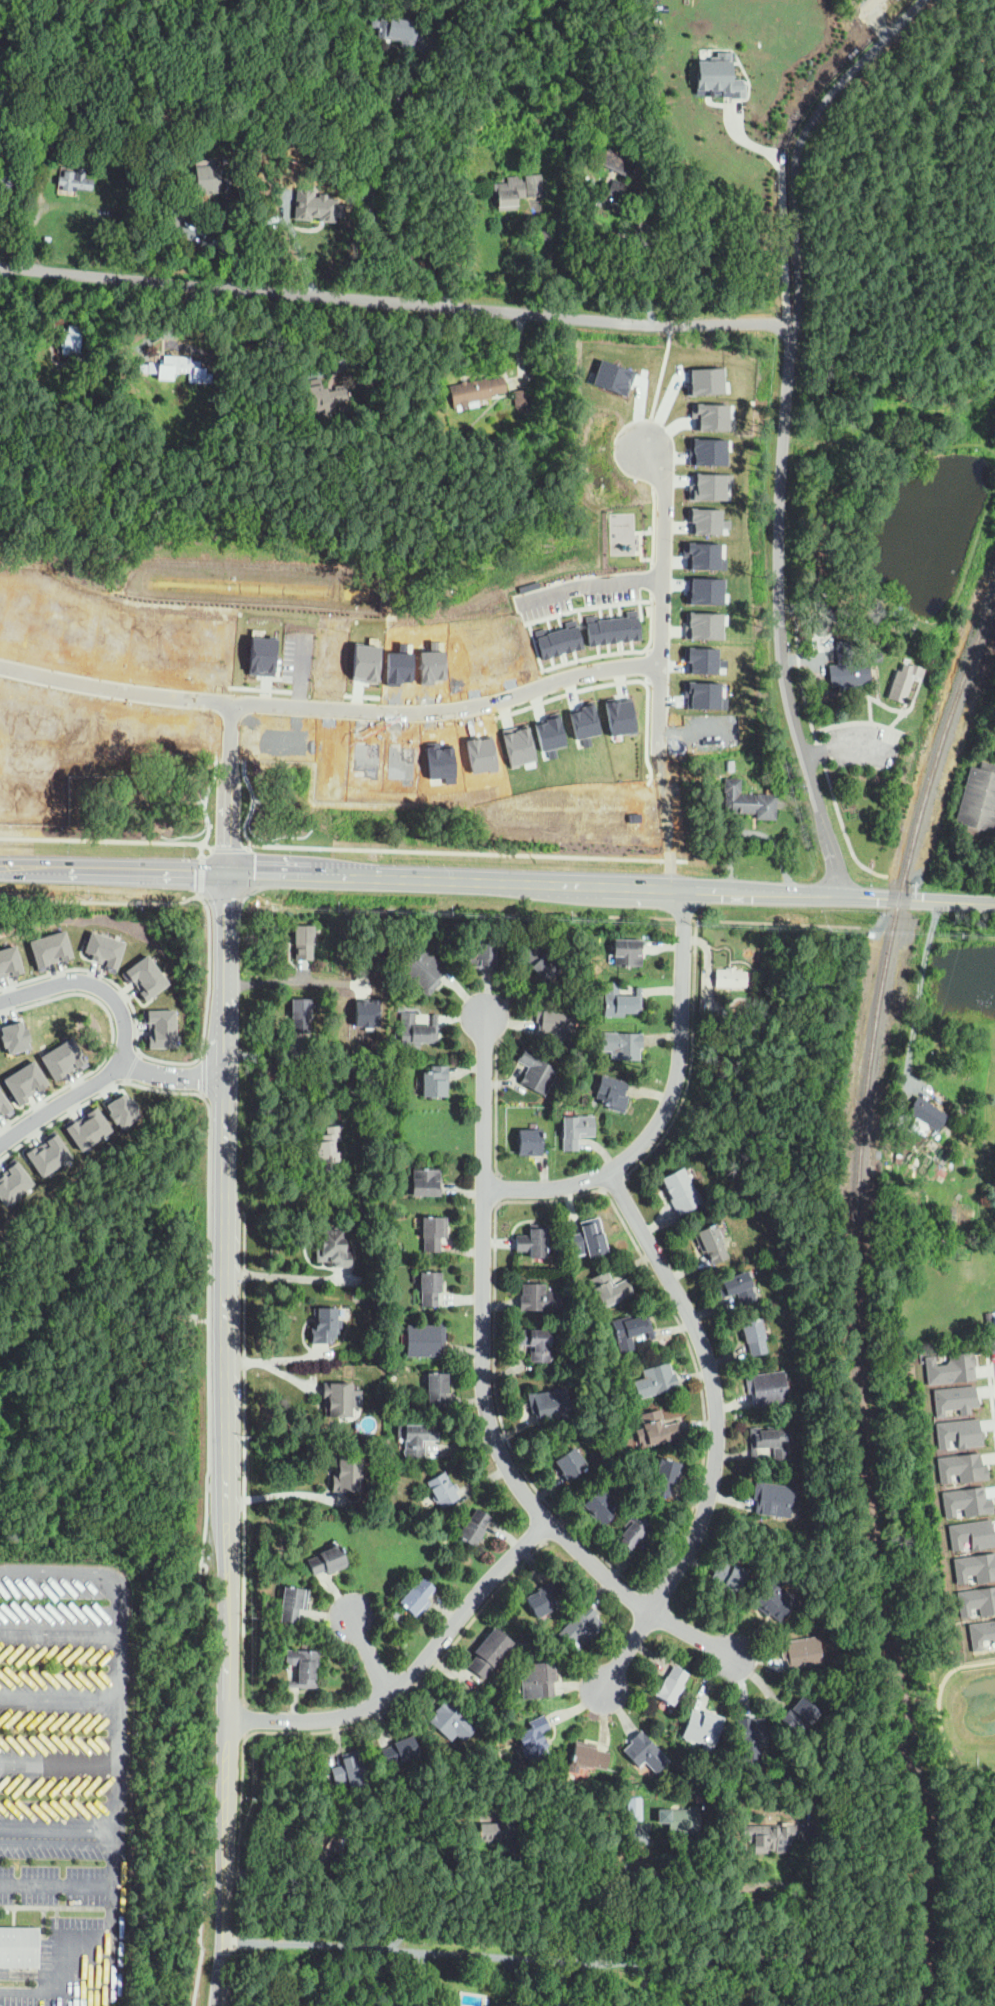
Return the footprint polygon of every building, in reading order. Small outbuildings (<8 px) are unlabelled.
[(415,49),(400,46),(401,42),(377,37),(379,28),(370,26),(372,19),(389,22),(390,17),(414,21),(412,30),(418,31),(415,49)] [(690,89),(689,58),(729,56),(730,75),(738,74),(739,95),(727,96),(726,93),(717,93),(717,88),(690,89)] [(41,123),(37,121),(32,120),(35,108),(44,111),(41,123)] [(68,148),(61,146),(55,145),(57,131),(71,134),(68,148)] [(629,177),(636,161),(605,147),(598,163),(629,177)] [(196,191),(196,190),(195,160),(211,159),(211,165),(219,165),(220,191),(208,191),(196,191)] [(76,192),(62,191),(62,186),(58,185),(58,176),(63,177),(64,170),(77,171),(77,168),(86,168),(85,178),(94,179),(93,190),(88,190),(76,189),(76,192)] [(610,211),(596,204),(598,200),(596,199),(600,190),(607,193),(614,179),(637,190),(633,200),(626,196),(619,210),(612,206),(610,211)] [(497,211),(497,209),(494,209),(493,183),(515,182),(517,210),(497,211)] [(302,188),(339,190),(337,221),(300,219),(302,188)] [(8,208),(0,207),(0,195),(10,196),(8,208)] [(176,229),(163,218),(173,207),(186,218),(176,229)] [(62,354),(59,327),(82,325),(84,351),(62,354)] [(212,384),(189,383),(190,372),(179,371),(179,375),(174,375),(174,379),(156,379),(156,374),(150,374),(150,363),(164,364),(164,355),(191,356),(191,361),(202,362),(202,368),(206,368),(206,373),(212,374),(212,384)] [(600,356),(639,370),(631,392),(592,378),(600,356)] [(694,365),(730,363),(731,389),(696,391),(694,365)] [(453,406),(449,386),(487,378),(487,380),(504,376),(507,392),(490,396),(491,398),(453,406)] [(309,419),(303,389),(307,388),(306,381),(320,378),(322,387),(324,387),(325,390),(350,384),(355,409),(309,419)] [(515,407),(513,391),(529,389),(532,404),(515,407)] [(692,403),(735,404),(735,418),(735,430),(699,429),(699,428),(696,428),(696,416),(691,416),(692,403)] [(911,431),(895,428),(896,418),(910,420),(913,421),(911,431)] [(690,438),(729,439),(728,464),(689,463),(689,449),(690,449),(690,438)] [(692,472),(726,474),(725,500),(688,499),(689,485),(692,485),(692,472)] [(863,515),(850,512),(854,495),(867,499),(863,515)] [(688,507),(721,508),(720,534),(691,533),(692,521),(687,521),(688,507)] [(683,542),(720,543),(720,558),(726,558),(726,569),(686,568),(687,555),(683,555),(683,549),(683,542)] [(682,575),(718,576),(717,602),(682,602),(682,575)] [(577,611),(630,604),(634,635),(581,641),(577,611)] [(683,609),(717,611),(716,636),(682,635),(683,609)] [(528,625),(568,613),(577,643),(537,655),(528,625)] [(242,631),(268,632),(268,668),(242,668),(242,631)] [(311,636),(337,636),(336,668),(311,668),(311,636)] [(443,644),(468,639),(473,667),(449,672),(443,644)] [(840,689),(839,686),(830,687),(828,665),(837,664),(835,640),(850,639),(852,663),(869,662),(871,683),(857,684),(858,688),(840,689)] [(348,640),(374,642),(371,677),(345,675),(348,640)] [(680,640),(716,642),(714,672),(684,670),(685,659),(679,656),(680,640)] [(381,646),(406,646),(406,676),(381,676),(381,646)] [(414,648),(439,647),(440,675),(415,676),(414,648)] [(873,662),(873,653),(882,653),(882,661),(873,662)] [(902,664),(911,667),(911,665),(924,670),(921,680),(913,677),(906,698),(912,700),(909,707),(886,699),(896,671),(899,672),(902,664)] [(681,675),(718,677),(715,707),(684,704),(685,691),(680,689),(681,675)] [(599,699),(625,694),(631,729),(605,733),(599,699)] [(563,707),(588,701),(595,732),(570,737),(563,707)] [(530,719),(554,713),(562,743),(538,749),(530,719)] [(497,731),(523,725),(531,758),(505,764),(497,731)] [(463,736),(487,732),(493,766),(468,770),(463,736)] [(17,742),(48,741),(49,766),(18,767),(17,742)] [(350,743),(377,744),(376,776),(349,775),(350,743)] [(422,745),(448,743),(450,773),(424,775),(422,745)] [(383,744),(409,745),(409,776),(383,776),(383,744)] [(982,761),(994,765),(994,826),(993,833),(980,829),(978,836),(965,833),(968,825),(955,822),(970,766),(980,768),(982,761)] [(775,820),(756,819),(756,814),(731,813),(731,809),(725,809),(726,792),(724,792),(725,778),(741,779),(741,793),(739,793),(739,794),(757,795),(757,794),(776,795),(775,820)] [(625,810),(637,809),(638,820),(626,821),(625,810)] [(313,960),(294,960),(294,926),(313,926),(313,960)] [(31,941),(65,930),(74,958),(65,961),(64,957),(51,962),(52,965),(40,969),(31,941)] [(92,930),(127,942),(118,967),(93,958),(94,955),(84,951),(92,930)] [(495,968),(468,967),(469,945),(472,945),(472,938),(496,939),(495,968)] [(642,967),(614,966),(614,956),(612,956),(613,940),(643,940),(642,967)] [(545,984),(537,977),(540,975),(531,967),(532,965),(523,956),(534,943),(560,967),(545,984)] [(2,980),(0,981),(0,950),(16,945),(25,973),(15,976),(14,972),(1,976),(2,980)] [(427,996),(422,991),(423,990),(400,968),(422,945),(447,969),(440,975),(441,982),(427,996)] [(150,952),(173,982),(148,1002),(139,990),(142,988),(133,977),(130,979),(124,971),(150,952)] [(741,988),(715,987),(716,969),(726,969),(726,968),(736,968),(736,970),(741,970),(741,971),(747,971),(746,987),(741,987),(741,988)] [(624,1017),(604,1017),(604,1004),(598,1004),(598,997),(604,997),(604,990),(602,990),(602,983),(619,983),(619,995),(636,995),(636,987),(641,987),(641,1014),(624,1014),(624,1017)] [(292,1033),(292,1018),(290,1018),(290,1000),(309,999),(310,1033),(292,1033)] [(355,1026),(379,1027),(379,999),(355,999),(355,1026)] [(760,1012),(748,1012),(749,999),(760,1000),(760,1012)] [(572,1041),(537,1037),(538,1022),(535,1022),(538,1002),(546,1003),(546,1007),(575,1010),(572,1041)] [(722,1012),(722,1004),(730,1003),(731,1012),(722,1012)] [(179,1008),(181,1046),(148,1048),(148,1034),(152,1033),(151,1019),(147,1019),(147,1010),(179,1008)] [(419,1046),(400,1046),(401,1012),(416,1012),(415,1024),(432,1024),(433,1014),(438,1015),(437,1043),(427,1043),(427,1041),(419,1041),(419,1046)] [(2,1024),(4,1033),(1,1034),(4,1045),(7,1044),(9,1052),(31,1046),(29,1039),(31,1038),(28,1026),(25,1026),(22,1018),(2,1024)] [(639,1060),(612,1060),(612,1051),(600,1051),(600,1033),(643,1034),(642,1048),(639,1048),(639,1060)] [(56,1081),(87,1062),(71,1036),(41,1056),(56,1081)] [(544,1096),(519,1083),(528,1067),(517,1061),(524,1047),(548,1059),(545,1063),(557,1070),(544,1096)] [(19,1102),(50,1083),(35,1059),(4,1079),(19,1102)] [(368,1074),(368,1068),(361,1068),(361,1060),(377,1060),(377,1074),(368,1074)] [(445,1097),(421,1096),(422,1072),(431,1072),(431,1066),(449,1066),(448,1088),(445,1088),(445,1097)] [(623,1114),(607,1108),(609,1104),(599,1102),(600,1098),(595,1099),(597,1091),(596,1092),(600,1075),(628,1082),(626,1091),(623,1090),(622,1093),(629,1096),(623,1114)] [(12,1106),(0,1090),(0,1115),(12,1106)] [(108,1103),(113,1110),(110,1112),(117,1121),(119,1120),(124,1126),(142,1114),(138,1108),(140,1106),(133,1095),(130,1097),(126,1090),(108,1103)] [(907,1113),(917,1096),(924,1100),(924,1099),(932,1104),(932,1105),(933,1106),(934,1105),(938,1107),(937,1108),(941,1111),(942,1110),(945,1112),(945,1113),(947,1115),(937,1132),(907,1113)] [(101,1103),(90,1111),(93,1115),(81,1123),(79,1119),(69,1126),(86,1150),(118,1128),(101,1103)] [(563,1151),(562,1137),(561,1116),(576,1115),(584,1116),(586,1116),(587,1115),(591,1115),(592,1116),(594,1116),(595,1136),(577,1138),(578,1150),(563,1151)] [(314,1173),(313,1163),(310,1163),(309,1157),(312,1157),(311,1142),(321,1141),(320,1135),(326,1134),(325,1127),(339,1125),(341,1141),(334,1142),(336,1152),(342,1151),(343,1161),(336,1162),(337,1170),(314,1173)] [(58,1129),(48,1137),(50,1141),(38,1149),(36,1145),(26,1152),(43,1176),(75,1154),(58,1129)] [(518,1155),(518,1129),(542,1129),(542,1155),(518,1155)] [(901,1164),(894,1163),(896,1151),(893,1151),(895,1141),(905,1142),(901,1164)] [(8,1165),(12,1170),(0,1179),(0,1190),(9,1202),(36,1182),(18,1157),(8,1165)] [(677,1215),(669,1199),(672,1200),(669,1193),(668,1194),(665,1186),(661,1178),(682,1167),(695,1192),(697,1190),(703,1202),(677,1215)] [(440,1196),(411,1196),(411,1179),(414,1179),(414,1169),(440,1170),(440,1196)] [(589,1257),(587,1252),(575,1257),(569,1236),(581,1231),(579,1222),(598,1217),(602,1234),(602,1233),(608,1252),(608,1253),(607,1255),(603,1256),(601,1255),(589,1257)] [(441,1252),(424,1252),(424,1238),(422,1238),(422,1218),(447,1218),(447,1238),(441,1238),(441,1252)] [(545,1258),(528,1258),(529,1252),(515,1251),(515,1235),(528,1236),(529,1225),(548,1226),(548,1238),(547,1238),(547,1244),(545,1244),(545,1258)] [(712,1264),(706,1250),(702,1252),(694,1234),(713,1226),(716,1233),(718,1232),(722,1239),(719,1240),(727,1258),(712,1264)] [(317,1258),(335,1259),(335,1266),(353,1266),(353,1251),(346,1250),(347,1237),(343,1237),(343,1229),(318,1228),(317,1258)] [(958,1245),(956,1237),(969,1234),(971,1241),(958,1245)] [(603,1308),(593,1288),(593,1289),(592,1286),(590,1286),(589,1283),(590,1281),(589,1279),(607,1270),(614,1285),(626,1279),(634,1292),(619,1300),(620,1301),(612,1305),(611,1304),(603,1308)] [(438,1307),(422,1307),(422,1293),(419,1293),(419,1272),(440,1272),(440,1280),(443,1280),(443,1285),(440,1285),(440,1293),(438,1293),(438,1307)] [(741,1306),(736,1293),(721,1298),(715,1281),(732,1274),(733,1277),(746,1272),(756,1300),(741,1306)] [(561,1311),(519,1310),(519,1296),(522,1296),(522,1284),(545,1284),(545,1292),(562,1292),(561,1311)] [(311,1342),(337,1342),(337,1306),(313,1306),(313,1327),(311,1327),(311,1342)] [(985,1311),(994,1309),(994,1328),(988,1329),(985,1311)] [(621,1353),(611,1322),(629,1316),(631,1320),(648,1314),(655,1338),(650,1340),(647,1332),(631,1337),(634,1349),(621,1353)] [(751,1356),(747,1342),(745,1343),(741,1323),(761,1319),(766,1338),(764,1339),(767,1352),(751,1356)] [(442,1357),(406,1357),(406,1325),(437,1326),(437,1322),(445,1322),(445,1344),(442,1344),(442,1357)] [(546,1362),(529,1362),(529,1345),(516,1345),(516,1330),(551,1330),(550,1351),(546,1351),(546,1362)] [(928,1382),(977,1377),(974,1348),(924,1353),(928,1382)] [(638,1399),(633,1381),(644,1378),(642,1370),(669,1362),(672,1374),(675,1373),(679,1387),(638,1399)] [(753,1406),(751,1393),(748,1394),(745,1374),(753,1372),(754,1375),(784,1371),(784,1373),(786,1372),(787,1379),(785,1379),(788,1402),(753,1406)] [(429,1407),(429,1393),(427,1393),(427,1374),(447,1374),(447,1394),(445,1394),(446,1407),(429,1407)] [(324,1382),(323,1417),(352,1418),(352,1383),(324,1382)] [(931,1385),(975,1382),(977,1402),(970,1403),(971,1410),(933,1413),(931,1385)] [(537,1426),(536,1424),(532,1413),(527,1393),(535,1391),(535,1394),(564,1387),(571,1418),(537,1426)] [(648,1445),(645,1431),(643,1424),(642,1422),(641,1421),(640,1417),(641,1416),(640,1414),(660,1410),(664,1426),(679,1422),(683,1436),(666,1441),(667,1443),(659,1445),(657,1443),(648,1445)] [(981,1438),(959,1440),(959,1444),(938,1445),(936,1417),(979,1414),(981,1438)] [(424,1457),(404,1457),(404,1441),(403,1441),(403,1436),(397,1436),(397,1425),(438,1425),(438,1441),(424,1441),(424,1457)] [(774,1460),(773,1447),(756,1448),(757,1458),(751,1458),(750,1428),(760,1427),(760,1431),(767,1431),(767,1426),(787,1425),(788,1459),(774,1460)] [(568,1481),(567,1480),(554,1461),(574,1447),(588,1467),(568,1481)] [(937,1452),(979,1448),(980,1463),(987,1462),(988,1477),(940,1481),(937,1452)] [(669,1497),(653,1492),(656,1480),(654,1479),(658,1466),(656,1466),(658,1458),(682,1465),(676,1484),(673,1483),(669,1497)] [(337,1460),(337,1474),(332,1474),(331,1490),(362,1490),(363,1460),(337,1460)] [(441,1508),(427,1482),(444,1472),(452,1487),(455,1485),(458,1490),(456,1492),(459,1498),(441,1508)] [(790,1518),(755,1514),(757,1500),(753,1499),(756,1479),(764,1480),(763,1484),(796,1487),(795,1497),(793,1496),(790,1518)] [(944,1518),(993,1512),(990,1483),(941,1489),(944,1518)] [(603,1527),(581,1504),(600,1487),(617,1504),(611,1510),(615,1515),(603,1527)] [(474,1547),(457,1536),(468,1519),(469,1520),(477,1508),(491,1517),(483,1530),(485,1531),(474,1547)] [(634,1559),(614,1541),(625,1529),(623,1527),(637,1512),(644,1519),(649,1514),(656,1521),(651,1526),(660,1535),(650,1546),(641,1538),(631,1549),(637,1555),(634,1559)] [(947,1525),(991,1518),(994,1543),(970,1547),(969,1540),(962,1541),(964,1549),(951,1550),(947,1525)] [(314,1576),(307,1560),(324,1552),(323,1550),(330,1546),(331,1549),(339,1545),(348,1565),(327,1574),(325,1570),(314,1576)] [(993,1552),(994,1562),(994,1575),(957,1581),(954,1557),(993,1552)] [(736,1593),(710,1579),(718,1563),(724,1567),(728,1559),(737,1563),(736,1564),(748,1570),(743,1579),(745,1580),(743,1583),(742,1582),(736,1593)] [(779,1622),(777,1621),(769,1614),(767,1617),(751,1603),(754,1601),(753,1599),(769,1581),(770,1582),(776,1575),(784,1582),(780,1587),(790,1595),(794,1595),(796,1598),(796,1601),(796,1602),(779,1622)] [(416,1619),(398,1602),(422,1577),(436,1589),(426,1599),(430,1603),(416,1619)] [(538,1620),(524,1598),(551,1580),(561,1595),(553,1600),(558,1607),(538,1620)] [(956,1588),(994,1583),(994,1609),(959,1613),(956,1588)] [(297,1624),(280,1621),(284,1587),(308,1590),(305,1610),(299,1609),(297,1624)] [(571,1647),(558,1634),(587,1604),(597,1614),(595,1616),(604,1624),(584,1644),(579,1638),(571,1647)] [(994,1645),(994,1616),(968,1620),(973,1648),(994,1645)] [(485,1680),(468,1666),(477,1655),(473,1652),(494,1627),(513,1643),(510,1647),(512,1649),(508,1653),(513,1657),(507,1664),(501,1659),(485,1680)] [(789,1673),(786,1659),(783,1659),(780,1640),(787,1639),(788,1641),(818,1636),(823,1667),(789,1673)] [(317,1689),(287,1687),(287,1682),(297,1682),(298,1665),(285,1665),(285,1650),(319,1651),(317,1689)] [(523,1699),(521,1673),(525,1667),(532,1667),(532,1663),(553,1662),(554,1682),(553,1682),(554,1696),(523,1699)] [(672,1705),(652,1694),(658,1682),(663,1685),(673,1665),(689,1673),(679,1692),(681,1693),(678,1699),(676,1698),(672,1705)] [(803,1731),(798,1726),(793,1731),(780,1719),(801,1696),(819,1713),(803,1731)] [(464,1742),(456,1734),(450,1741),(429,1721),(436,1713),(433,1710),(443,1700),(446,1702),(476,1729),(464,1742)] [(711,1753),(710,1752),(701,1749),(703,1744),(689,1740),(683,1738),(684,1737),(680,1736),(689,1710),(722,1721),(711,1753)] [(529,1764),(528,1762),(526,1756),(522,1757),(514,1737),(518,1736),(515,1730),(528,1725),(527,1722),(543,1715),(549,1729),(541,1732),(543,1738),(545,1738),(548,1745),(546,1746),(549,1755),(529,1764)] [(743,1760),(737,1718),(752,1716),(752,1719),(765,1717),(768,1746),(759,1747),(761,1758),(743,1760)] [(656,1774),(653,1771),(645,1762),(638,1767),(622,1750),(630,1742),(629,1741),(640,1730),(669,1761),(656,1774)] [(386,1765),(380,1749),(394,1745),(393,1743),(413,1736),(419,1756),(400,1762),(400,1761),(386,1765)] [(577,1775),(567,1773),(574,1740),(596,1745),(594,1751),(609,1754),(605,1771),(579,1765),(577,1775)] [(479,1757),(473,1752),(479,1746),(485,1751),(479,1757)] [(349,1791),(348,1786),(337,1789),(331,1768),(342,1765),(340,1759),(342,1758),(341,1755),(360,1749),(370,1785),(349,1791)] [(629,1821),(628,1798),(642,1798),(643,1820),(629,1821)] [(686,1836),(685,1832),(668,1833),(668,1822),(660,1822),(660,1809),(700,1808),(700,1835),(686,1836)] [(500,1841),(480,1841),(480,1823),(501,1824),(501,1820),(498,1820),(498,1811),(513,1811),(516,1811),(516,1839),(505,1839),(505,1834),(500,1834),(500,1841)] [(326,1870),(325,1869),(307,1859),(314,1845),(307,1841),(311,1835),(317,1838),(325,1823),(346,1834),(326,1870)] [(768,1853),(754,1853),(754,1843),(751,1843),(751,1840),(748,1840),(748,1838),(743,1837),(743,1825),(779,1825),(779,1823),(783,1823),(797,1823),(797,1842),(790,1841),(790,1852),(775,1852),(775,1851),(768,1851),(768,1853)] [(41,1968),(0,1967),(0,1927),(41,1928),(41,1968)]
